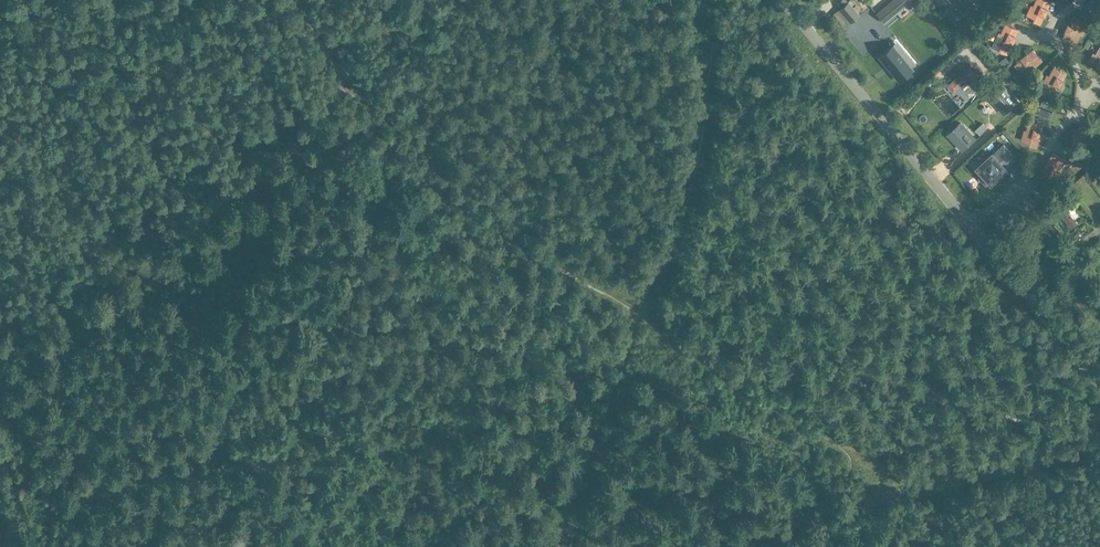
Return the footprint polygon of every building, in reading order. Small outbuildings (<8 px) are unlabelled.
[(876,13),(884,22),(911,0),(891,0),(876,13)] [(962,14),(968,9),(961,0),(951,0),(956,6),(952,9),(955,13),(959,10),(962,14)] [(1033,5),(1031,4),(1026,15),(1034,18),(1033,21),(1041,24),(1045,16),(1046,17),(1050,8),(1049,8),(1052,2),(1047,0),(1036,0),(1033,5)] [(844,4),(839,9),(850,22),(860,14),(848,1),(844,4)] [(973,2),(968,5),(973,10),(977,7),(973,2)] [(949,15),(946,18),(951,24),(954,21),(949,15)] [(1068,23),(1064,32),(1065,32),(1063,37),(1077,44),(1081,35),(1083,36),(1088,25),(1080,21),(1081,19),(1073,15),(1069,23),(1068,23)] [(1005,23),(1001,33),(999,32),(994,42),(1002,46),(1001,48),(1009,52),(1013,44),(1014,44),(1018,36),(1017,35),(1019,29),(1005,23)] [(893,44),(879,56),(899,81),(913,69),(893,44)] [(1096,53),(1094,52),(1089,60),(1097,64),(1096,65),(1099,67),(1099,46),(1096,53)] [(1029,53),(1028,52),(1020,58),(1021,59),(1015,64),(1020,71),(1022,69),(1028,76),(1036,69),(1035,67),(1043,60),(1033,49),(1029,53)] [(1009,61),(1006,56),(1000,61),(1004,65),(1009,61)] [(1048,88),(1047,90),(1055,95),(1060,87),(1061,88),(1066,80),(1064,79),(1068,74),(1054,66),(1049,75),(1047,74),(1041,84),(1048,88)] [(981,80),(975,86),(980,91),(986,86),(981,80)] [(1029,91),(1034,87),(1030,82),(1025,86),(1029,91)] [(984,101),(995,113),(1010,100),(1000,88),(984,101)] [(1043,100),(1040,105),(1049,109),(1051,103),(1043,100)] [(1050,119),(1053,112),(1040,107),(1037,114),(1050,119)] [(1021,140),(1029,142),(1029,145),(1037,148),(1040,139),(1041,139),(1043,130),(1042,130),(1044,124),(1029,120),(1026,130),(1024,129),(1021,140)] [(962,151),(977,137),(961,121),(946,134),(962,151)] [(983,123),(975,129),(980,134),(987,128),(983,123)] [(1004,143),(995,152),(993,150),(976,167),(982,174),(979,177),(987,185),(990,183),(992,185),(1010,168),(1008,166),(1018,157),(1004,143)] [(1056,177),(1062,167),(1067,158),(1054,151),(1051,156),(1050,155),(1045,164),(1046,164),(1042,173),(1048,176),(1050,174),(1056,177)] [(1075,157),(1070,162),(1079,172),(1084,167),(1075,157)] [(1086,175),(1099,192),(1099,162),(1086,175)] [(1070,190),(1044,210),(1076,244),(1099,225),(1070,190)]
